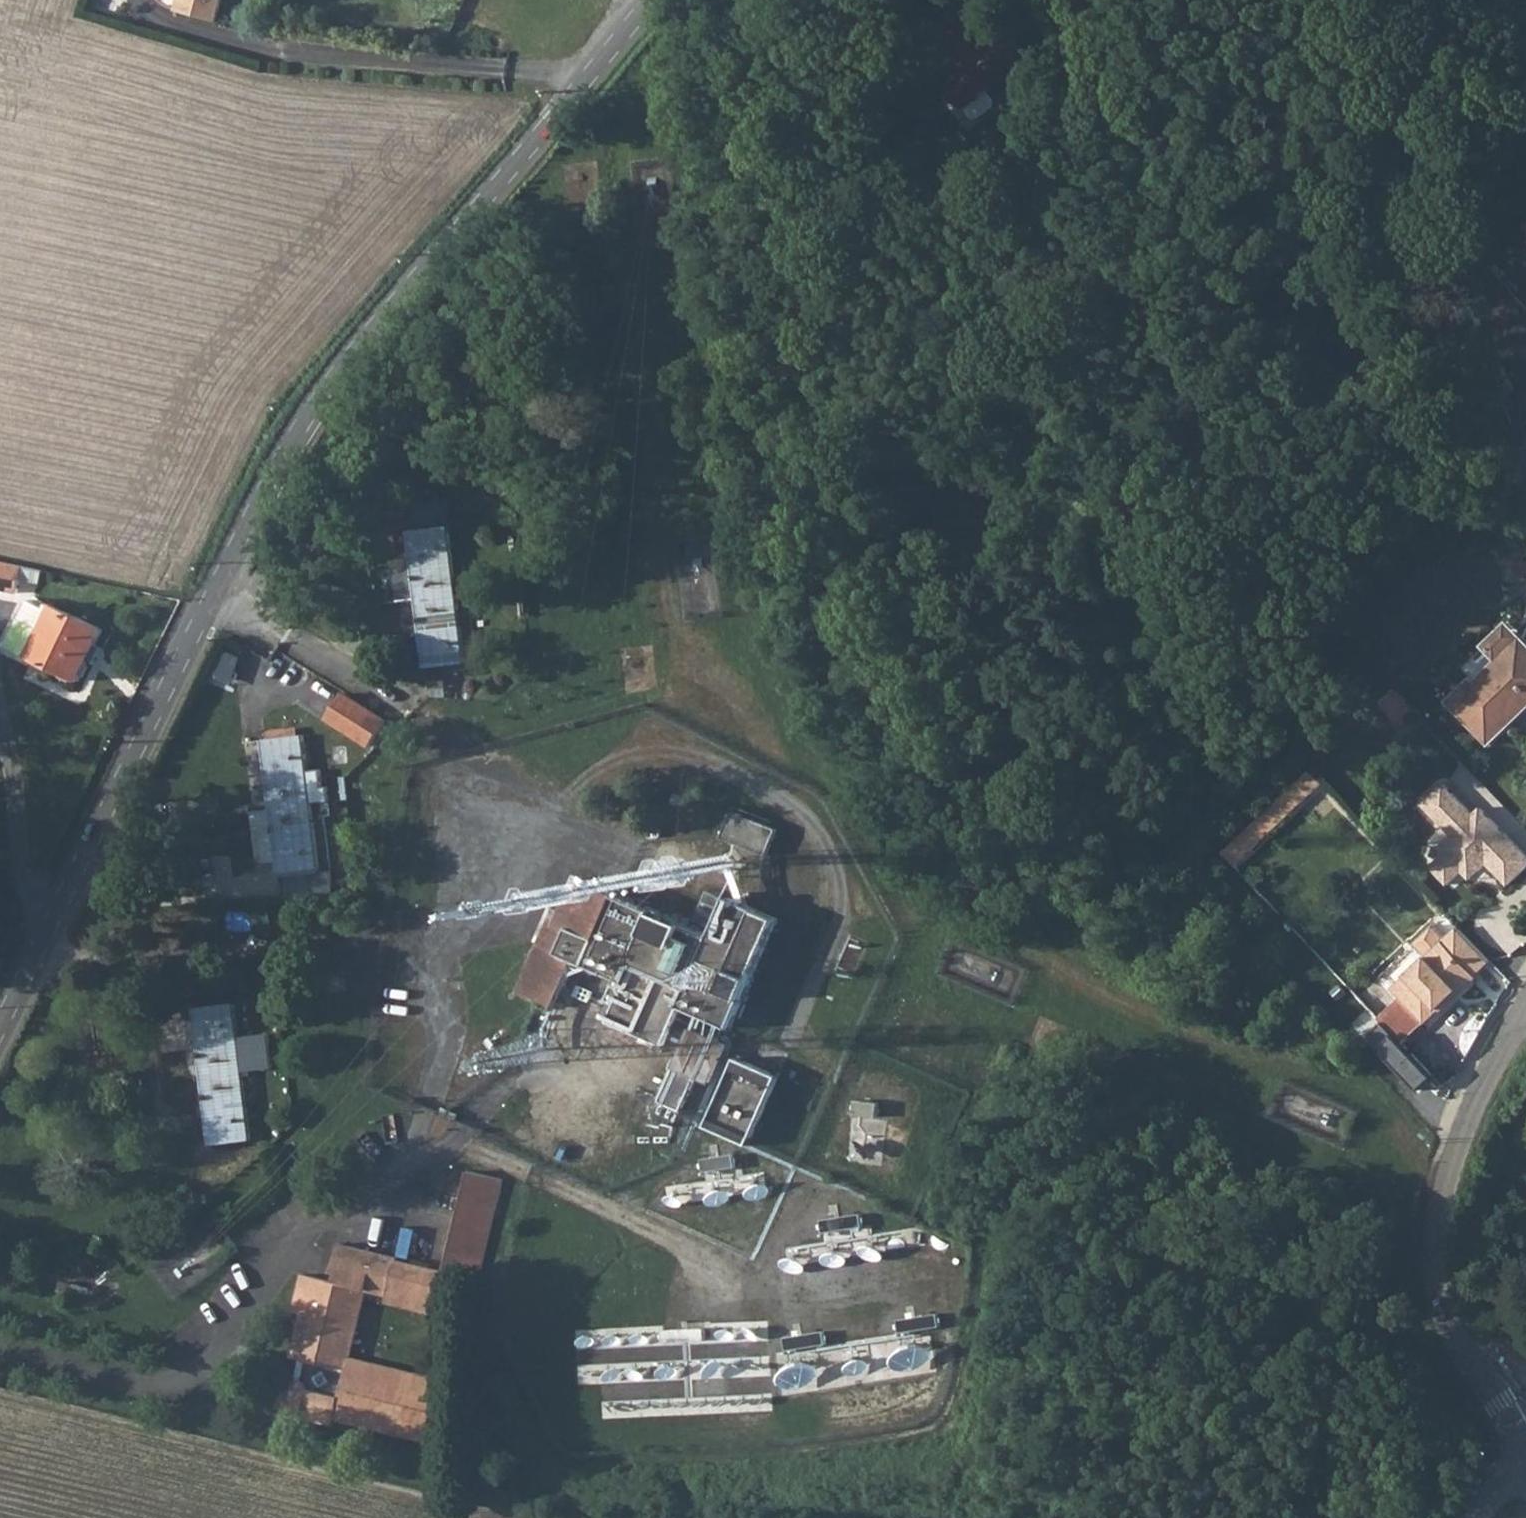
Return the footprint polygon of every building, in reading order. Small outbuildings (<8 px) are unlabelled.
[(176,9),(217,20),(222,0),(179,0),(176,9)] [(1152,12),(1161,44),(1165,43),(1156,11),(1152,12)] [(995,51),(987,41),(981,46),(988,56),(995,51)] [(997,100),(989,89),(965,106),(972,117),(978,118),(996,105),(997,100)] [(1516,225),(1525,237),(1525,217),(1516,225)] [(465,662),(449,525),(445,498),(412,502),(415,529),(410,530),(414,565),(395,567),(399,601),(418,598),(426,667),(465,662)] [(18,593),(24,566),(0,561),(0,589),(18,593)] [(50,602),(48,607),(31,599),(9,644),(79,679),(104,629),(50,602)] [(1503,657),(1524,636),(1512,624),(1491,644),(1503,657)] [(1491,743),(1508,728),(1504,724),(1525,704),(1525,639),(1524,636),(1503,657),(1476,681),(1473,678),(1450,699),(1491,743)] [(357,700),(314,674),(299,699),(341,725),(357,700)] [(1508,728),(1525,710),(1525,704),(1504,724),(1508,728)] [(298,728),(268,732),(269,739),(298,735),(298,728)] [(307,770),(303,734),(298,735),(269,739),(264,739),(273,808),(311,803),(328,801),(327,786),(322,787),(320,769),(307,770)] [(1240,867),(1327,783),(1313,768),(1226,853),(1240,867)] [(1474,813),(1446,783),(1424,803),(1449,830),(1453,826),(1457,830),(1453,834),(1446,840),(1445,852),(1437,860),(1436,871),(1448,884),(1462,870),(1479,870),(1487,862),(1494,862),(1494,869),(1508,884),(1525,868),(1525,853),(1482,806),(1474,813)] [(311,803),(273,808),(279,860),(283,900),(334,894),(331,870),(319,872),(311,803)] [(273,808),(253,810),(259,862),(279,860),(273,808)] [(778,828),(733,810),(722,836),(767,855),(778,828)] [(1479,870),(1462,870),(1470,878),(1479,870)] [(712,935),(581,878),(562,921),(554,940),(544,935),(519,992),(552,1007),(574,958),(626,981),(609,1020),(664,1045),(681,1006),(731,1027),(779,918),(729,896),(712,935)] [(554,940),(562,921),(552,917),(544,935),(554,940)] [(1427,955),(1393,988),(1425,1023),(1440,1009),(1441,1011),(1452,1000),(1449,997),(1458,989),(1461,992),(1478,976),(1476,974),(1490,961),(1458,926),(1447,937),(1433,923),(1414,942),(1427,955)] [(1449,997),(1452,1000),(1461,992),(1458,989),(1449,997)] [(212,1144),(250,1139),(234,1002),(196,1006),(212,1144)] [(711,1081),(727,1045),(692,1029),(661,1100),(683,1110),(698,1075),(711,1081)] [(749,1144),(779,1075),(737,1056),(706,1125),(749,1144)] [(140,1067),(120,1069),(121,1079),(141,1077),(140,1067)] [(734,1153),(702,1158),(704,1171),(736,1167),(734,1153)] [(478,1280),(503,1179),(469,1170),(444,1272),(397,1260),(398,1257),(339,1243),(332,1271),(337,1273),(335,1281),(317,1277),(304,1274),(295,1311),(303,1313),(293,1356),(301,1359),(301,1361),(298,1373),(296,1380),(285,1386),(280,1408),(302,1414),(302,1416),(334,1424),(336,1418),(432,1442),(447,1381),(350,1357),(367,1289),(387,1294),(386,1300),(454,1317),(464,1276),(478,1280)] [(860,1215),(821,1221),(823,1234),(862,1229),(860,1215)] [(72,1294),(75,1285),(61,1282),(59,1291),(72,1294)] [(936,1317),(896,1322),(898,1336),(938,1330),(936,1317)] [(822,1333),(782,1338),(784,1352),(824,1346),(822,1333)]
